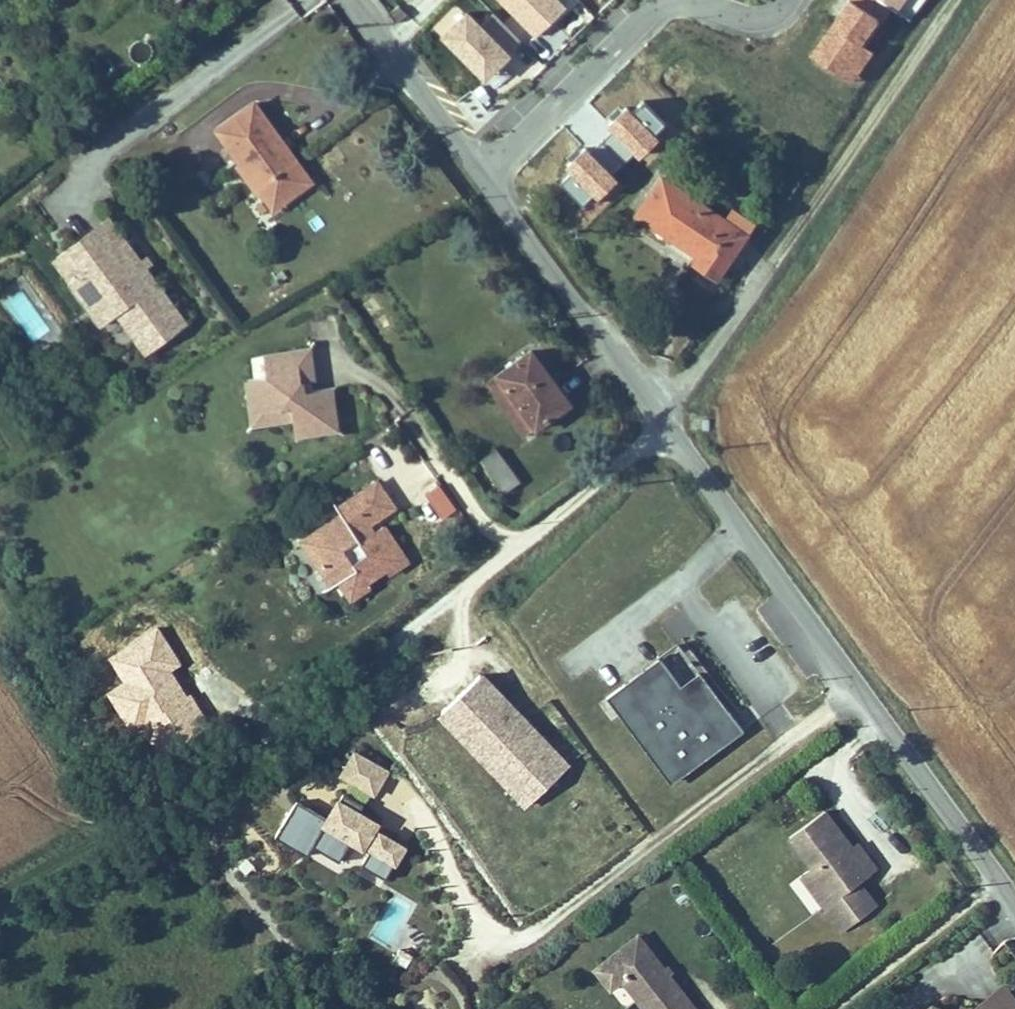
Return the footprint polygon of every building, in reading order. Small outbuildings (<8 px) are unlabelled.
[(523,40),(494,8),(485,16),(470,0),(440,27),(485,75),(523,40)] [(536,35),(569,2),(567,0),(500,0),(536,35)] [(851,80),(872,47),(863,42),(888,3),(883,0),(838,0),(805,50),(851,80)] [(584,207),(669,126),(642,97),(556,179),(584,207)] [(271,210),(298,190),(285,173),(296,165),(285,150),(250,101),(213,128),(239,163),(231,169),(253,199),(260,195),(271,210)] [(308,183),(296,165),(285,173),(298,190),(308,183)] [(639,224),(675,252),(680,244),(706,265),(697,275),(689,284),(711,301),(748,256),(746,253),(755,242),(730,223),(720,235),(666,191),(639,224)] [(78,279),(109,323),(124,313),(152,352),(192,324),(118,218),(78,246),(94,268),(78,279)] [(706,265),(680,244),(675,252),(686,263),(697,275),(706,265)] [(336,411),(332,370),(314,373),(303,374),(302,363),(312,362),(314,362),(312,345),(310,331),(265,336),(267,357),(255,358),(248,359),(251,385),(263,384),(270,389),(271,401),(293,398),(295,416),(336,411)] [(490,368),(508,398),(522,388),(539,413),(571,391),(552,365),(560,360),(554,352),(540,332),(490,368)] [(314,373),(312,362),(302,363),(303,374),(314,373)] [(271,401),(270,389),(263,384),(251,385),(248,385),(250,403),(271,401)] [(539,413),(522,388),(508,398),(525,423),(539,413)] [(520,465),(497,431),(478,444),(500,478),(520,465)] [(392,495),(375,467),(332,493),(336,500),(339,506),(306,525),(318,546),(330,566),(335,563),(346,582),(363,572),(358,566),(364,562),(368,568),(385,558),(404,547),(383,511),(370,519),(366,510),(392,495)] [(424,491),(442,520),(458,511),(440,481),(424,491)] [(306,525),(339,506),(336,500),(293,525),(309,551),(318,546),(306,525)] [(665,672),(612,712),(625,729),(627,728),(677,795),(728,758),(730,759),(749,745),(734,725),(732,726),(707,693),(690,706),(686,700),(665,672)] [(549,752),(480,680),(441,716),(511,788),(549,752)] [(703,687),(686,700),(690,706),(707,693),(703,687)] [(530,808),(568,771),(549,752),(511,788),(530,808)] [(374,798),(387,777),(356,759),(343,780),(374,798)] [(370,840),(378,827),(359,816),(364,809),(344,797),(329,822),(297,804),(276,840),(309,860),(315,851),(341,866),(353,846),(371,856),(363,870),(387,884),(406,852),(381,837),(377,844),(370,840)] [(826,843),(798,805),(762,834),(784,863),(778,867),(804,900),(798,905),(815,927),(851,901),(835,879),(846,871),(826,843)] [(826,843),(846,871),(855,865),(844,850),(834,836),(826,843)] [(773,871),(798,905),(804,900),(778,867),(773,871)] [(676,1004),(656,979),(616,925),(572,958),(603,998),(614,989),(629,1008),(670,1008),(676,1004)] [(990,972),(957,993),(964,1002),(997,981),(990,972)] [(964,1002),(945,997),(943,1004),(916,996),(897,1008),(1009,1008),(1014,1005),(1006,994),(997,981),(964,1002)] [(428,989),(410,997),(415,1008),(436,1008),(428,989)]
